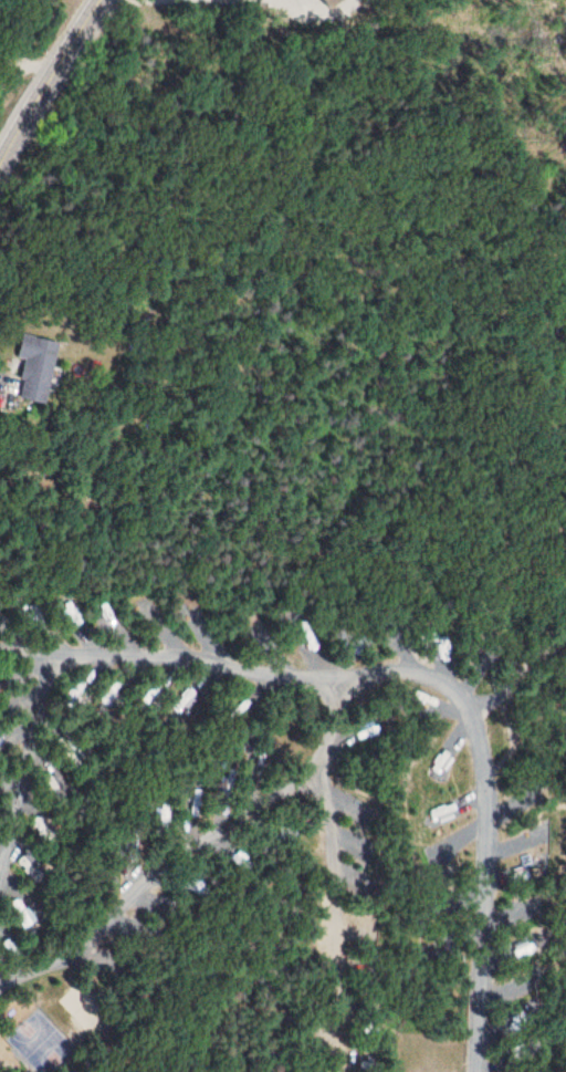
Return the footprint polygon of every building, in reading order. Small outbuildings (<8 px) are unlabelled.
[(41,404),(54,343),(17,335),(9,375),(19,378),(15,398),(41,404)] [(157,619),(150,597),(136,601),(143,624),(157,619)] [(57,607),(68,626),(81,618),(70,600),(57,607)] [(205,628),(197,605),(188,608),(196,631),(205,628)] [(117,622),(107,606),(97,612),(106,628),(117,622)] [(341,814),(357,827),(365,817),(349,805),(341,814)] [(41,874),(22,857),(16,864),(35,880),(41,874)] [(14,913),(25,927),(35,919),(23,905),(14,913)]
